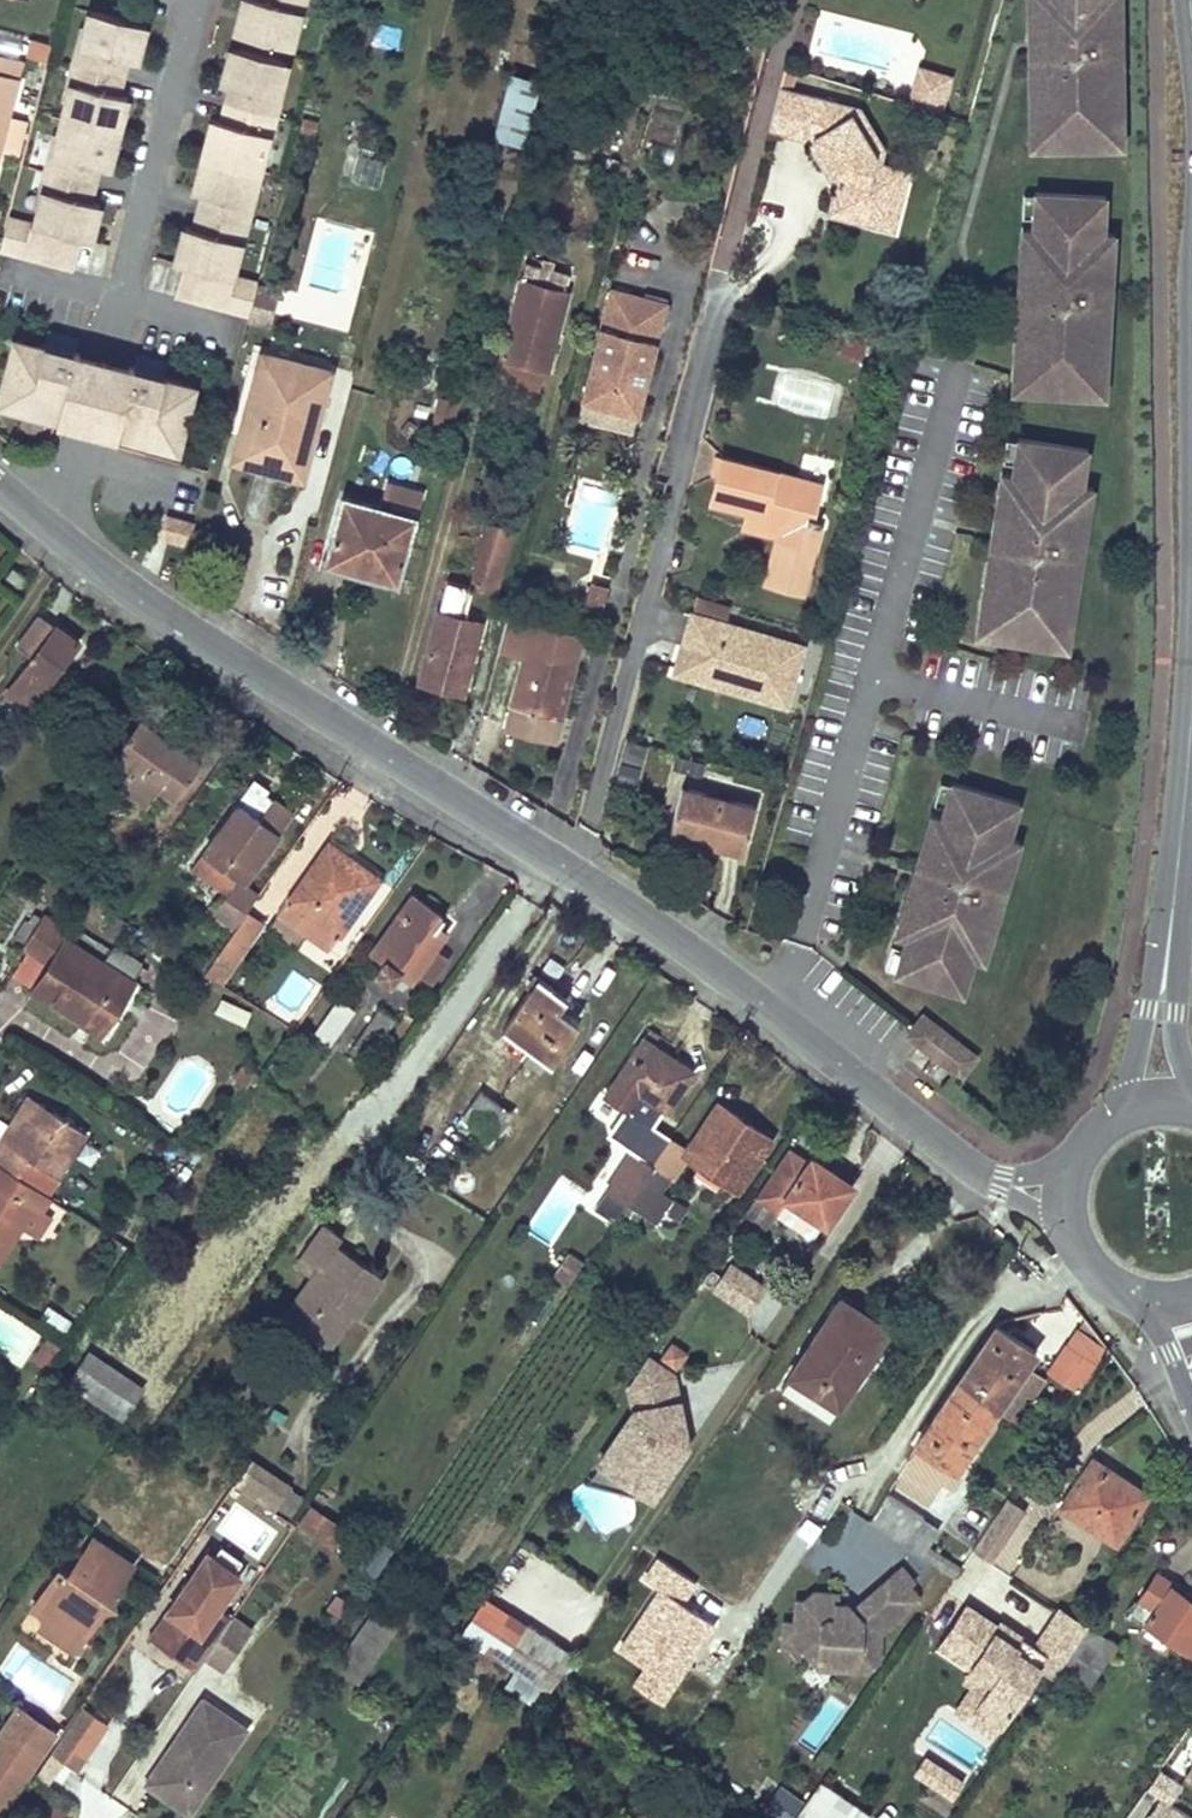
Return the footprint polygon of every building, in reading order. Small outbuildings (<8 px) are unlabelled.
[(240,7),(250,11),(244,31),(289,45),(295,23),(287,21),(293,0),(242,0),(240,7)] [(295,23),(302,0),(293,0),(287,21),(295,23)] [(1023,12),(1025,47),(1034,46),(1035,64),(1026,65),(1027,100),(1036,100),(1037,120),(1038,155),(1119,152),(1116,79),(1105,79),(1104,58),(1115,57),(1115,47),(1104,47),(1103,25),(1114,25),(1113,0),(1032,0),(1032,11),(1023,12)] [(1023,12),(1032,11),(1032,0),(1023,0),(1023,12)] [(26,225),(19,253),(69,267),(76,238),(74,237),(80,216),(90,218),(95,200),(86,197),(96,162),(105,127),(115,90),(125,54),(134,56),(143,19),(86,4),(82,23),(88,24),(78,61),(69,93),(64,92),(55,127),(61,128),(49,169),(41,201),(35,199),(28,226),(26,225)] [(250,11),(240,7),(234,28),(244,31),(250,11)] [(70,59),(61,91),(64,92),(69,93),(78,61),(88,24),(82,23),(79,22),(70,59)] [(1104,47),(1115,47),(1114,25),(1103,25),(1104,47)] [(23,52),(46,57),(50,40),(27,34),(23,52)] [(170,295),(223,309),(231,280),(227,278),(233,258),(226,256),(236,221),(246,186),(252,188),(263,145),(256,143),(264,112),(274,76),(281,78),(285,60),(230,44),(219,82),(229,84),(220,119),(210,156),(199,193),(190,227),(179,225),(175,241),(186,244),(180,266),(177,266),(170,295)] [(1115,57),(1104,58),(1105,79),(1116,79),(1115,57)] [(16,75),(0,70),(0,139),(16,75)] [(506,74),(491,134),(520,143),(536,81),(506,74)] [(276,115),(285,80),(281,78),(274,76),(264,112),(256,143),(263,145),(267,147),(276,115)] [(931,81),(915,77),(905,113),(921,117),(931,81)] [(945,85),(931,81),(921,117),(935,122),(945,85)] [(106,165),(124,93),(115,90),(105,127),(96,162),(106,165)] [(775,97),(765,140),(802,150),(815,169),(824,171),(833,184),(831,192),(823,220),(855,229),(859,214),(880,220),(892,174),(877,170),(870,168),(872,161),(881,156),(856,117),(841,126),(832,111),(775,97)] [(564,154),(576,107),(547,99),(534,146),(564,154)] [(1036,100),(1027,100),(1028,120),(1037,120),(1036,100)] [(209,116),(189,190),(199,193),(210,156),(220,119),(209,116)] [(41,166),(32,199),(35,199),(41,201),(49,169),(61,128),(55,127),(51,126),(41,166)] [(357,153),(350,181),(378,188),(385,160),(357,153)] [(870,168),(877,170),(881,156),(872,161),(870,168)] [(815,169),(831,192),(833,184),(824,171),(815,169)] [(890,238),(906,178),(892,174),(880,220),(859,214),(855,229),(890,238)] [(246,223),(256,190),(252,188),(246,186),(236,221),(226,256),(233,258),(237,259),(246,223)] [(1094,233),(1096,196),(1026,192),(1026,195),(1025,218),(1024,226),(1023,247),(1014,246),(1012,281),(1021,282),(1020,300),(1011,299),(1008,334),(1017,335),(1016,355),(1014,391),(1095,396),(1099,323),(1088,322),(1089,301),(1101,301),(1101,290),(1090,290),(1092,268),(1103,269),(1105,234),(1094,233)] [(1026,195),(1015,194),(1014,217),(1025,218),(1026,195)] [(74,237),(76,238),(84,240),(90,218),(80,216),(74,237)] [(0,231),(0,248),(19,253),(26,225),(3,219),(0,231)] [(1024,226),(1015,226),(1014,246),(1023,247),(1024,226)] [(186,244),(175,241),(169,264),(177,266),(180,266),(186,244)] [(525,258),(497,356),(547,369),(568,288),(564,288),(568,270),(525,258)] [(1103,269),(1092,268),(1090,290),(1101,290),(1103,269)] [(223,309),(245,315),(254,286),(231,280),(223,309)] [(581,396),(633,409),(661,301),(608,288),(581,396)] [(1101,301),(1089,301),(1088,322),(1099,323),(1101,301)] [(0,376),(0,410),(54,423),(70,358),(59,355),(64,337),(44,331),(39,350),(8,342),(0,376)] [(860,358),(865,340),(844,334),(838,352),(860,358)] [(1017,335),(1008,334),(1007,355),(1016,355),(1017,335)] [(59,355),(70,358),(75,340),(64,337),(59,355)] [(262,351),(232,457),(300,475),(331,371),(262,351)] [(135,374),(140,356),(132,354),(127,372),(135,374)] [(140,356),(135,374),(127,372),(110,437),(172,453),(188,388),(159,380),(164,361),(140,356)] [(110,437),(127,372),(99,365),(70,358),(54,423),(53,426),(83,433),(110,440),(110,437)] [(497,364),(494,377),(539,386),(541,372),(497,364)] [(628,429),(633,409),(581,396),(576,416),(628,429)] [(453,423),(455,399),(434,398),(433,422),(453,423)] [(976,636),(1056,648),(1068,576),(1057,575),(1060,553),(1071,555),(1072,544),(1062,543),(1065,521),(1076,523),(1081,488),(1070,487),(1076,450),(1007,439),(1006,442),(1003,465),(1002,474),(998,494),(989,492),(984,527),(993,528),(990,546),(981,545),(976,580),(985,581),(982,601),(976,636)] [(1006,442),(996,440),(992,463),(1003,465),(1006,442)] [(796,477),(719,457),(709,492),(706,503),(744,514),(760,517),(759,525),(804,537),(816,494),(793,487),(796,477)] [(1002,474),(993,472),(989,492),(998,494),(1002,474)] [(819,483),(796,477),(793,487),(816,494),(819,483)] [(419,488),(386,480),(379,506),(412,514),(419,488)] [(379,506),(341,496),(323,560),(395,580),(412,514),(379,506)] [(187,545),(193,518),(163,511),(157,539),(187,545)] [(760,517),(744,514),(740,528),(802,545),(804,537),(759,525),(760,517)] [(1065,521),(1062,543),(1072,544),(1076,523),(1065,521)] [(469,581),(494,588),(509,530),(485,523),(469,581)] [(1071,555),(1060,553),(1057,575),(1068,576),(1071,555)] [(27,576),(11,565),(5,575),(21,586),(27,576)] [(443,579),(418,681),(460,692),(479,621),(462,617),(470,585),(443,579)] [(985,581),(976,580),(973,600),(982,601),(985,581)] [(592,582),(582,600),(597,608),(606,591),(592,582)] [(786,645),(675,612),(657,671),(692,681),(696,670),(729,679),(725,691),(769,704),(786,645)] [(533,613),(505,726),(553,739),(582,627),(533,613)] [(7,692),(27,707),(75,640),(38,614),(15,647),(31,659),(7,692)] [(692,681),(725,691),(729,679),(696,670),(692,681)] [(144,749),(157,731),(138,718),(111,757),(116,761),(107,774),(147,801),(156,789),(172,799),(200,761),(180,747),(167,765),(144,749)] [(167,765),(180,747),(157,731),(144,749),(167,765)] [(257,819),(270,800),(251,785),(227,817),(232,821),(238,812),(246,812),(257,819)] [(756,806),(682,787),(670,832),(743,851),(756,806)] [(924,839),(914,873),(929,878),(924,895),(909,890),(898,924),(907,926),(901,946),(899,954),(892,977),(891,980),(958,1000),(969,964),(980,967),(990,934),(979,930),(986,910),(996,913),(999,903),(989,900),(995,879),(1006,882),(1016,848),(1005,845),(1016,809),(948,789),(948,792),(941,814),(939,822),(933,842),(924,839)] [(930,811),(941,814),(948,792),(937,789),(930,811)] [(190,866),(224,890),(209,910),(232,927),(243,910),(254,895),(232,878),(235,875),(241,879),(255,860),(260,864),(270,850),(264,846),(289,813),(270,800),(257,819),(246,812),(238,812),(232,821),(227,817),(190,866)] [(930,820),(924,839),(933,842),(939,822),(930,820)] [(380,872),(332,839),(323,851),(348,869),(352,862),(376,879),(380,872)] [(277,915),(274,918),(325,953),(376,879),(352,862),(348,869),(323,851),(287,902),(283,899),(274,913),(277,915)] [(995,879),(989,900),(999,903),(1006,882),(995,879)] [(441,920),(411,897),(371,951),(384,961),(375,974),(390,983),(398,971),(409,979),(444,932),(438,927),(441,920)] [(232,927),(204,966),(221,977),(259,922),(243,910),(232,927)] [(986,910),(979,930),(990,934),(996,913),(986,910)] [(104,1020),(140,965),(111,946),(101,962),(65,938),(66,931),(41,914),(39,918),(27,911),(22,919),(19,916),(5,936),(47,964),(31,989),(74,1017),(82,1006),(104,1020)] [(892,943),(901,946),(907,926),(898,924),(892,943)] [(881,973),(892,977),(899,954),(888,951),(881,973)] [(293,1016),(310,984),(289,972),(271,1005),(293,1016)] [(564,995),(538,977),(502,1029),(530,1048),(522,1061),(538,1072),(574,1019),(556,1007),(564,995)] [(220,997),(213,1013),(244,1026),(251,1010),(220,997)] [(329,1044),(354,1007),(338,997),(313,1034),(329,1044)] [(104,1020),(82,1006),(74,1017),(97,1033),(104,1020)] [(369,1056),(394,1019),(377,1007),(351,1045),(369,1056)] [(922,1019),(906,1040),(919,1050),(935,1029),(922,1019)] [(935,1029),(919,1050),(960,1082),(976,1061),(935,1029)] [(666,1114),(692,1074),(643,1041),(605,1097),(625,1111),(630,1105),(637,1095),(654,1106),(666,1114)] [(250,1072),(238,1064),(231,1075),(244,1084),(250,1072)] [(510,1111),(467,1082),(445,1116),(472,1135),(478,1124),(495,1135),(510,1111)] [(654,1106),(637,1095),(630,1105),(646,1116),(654,1106)] [(84,1130),(37,1101),(9,1145),(0,1140),(0,1164),(14,1172),(26,1156),(56,1176),(84,1130)] [(738,1190),(770,1141),(718,1105),(687,1152),(684,1155),(687,1157),(738,1190)] [(625,1205),(669,1139),(649,1126),(596,1208),(613,1220),(625,1205)] [(88,1172),(102,1136),(86,1130),(72,1166),(88,1172)] [(687,1152),(669,1139),(625,1205),(669,1235),(689,1209),(665,1192),(687,1157),(684,1155),(687,1152)] [(849,1184),(810,1157),(808,1160),(787,1146),(753,1195),(775,1210),(772,1215),(809,1241),(849,1184)] [(22,1222),(41,1190),(14,1172),(0,1164),(0,1258),(22,1222)] [(30,1228),(50,1196),(41,1190),(22,1222),(30,1228)] [(323,1224),(301,1255),(316,1266),(282,1316),(320,1342),(344,1307),(353,1313),(380,1275),(334,1243),(340,1235),(323,1224)] [(579,1261),(559,1247),(551,1259),(571,1273),(579,1261)] [(707,1289),(747,1315),(767,1285),(726,1259),(707,1289)] [(825,1420),(883,1329),(837,1300),(778,1391),(825,1420)] [(1034,1352),(993,1325),(953,1385),(993,1412),(1021,1369),(1034,1352)] [(44,1369),(56,1344),(41,1337),(30,1362),(44,1369)] [(1062,1342),(1049,1362),(1080,1382),(1093,1362),(1062,1342)] [(142,1389),(87,1352),(67,1383),(122,1420),(142,1389)] [(1021,1369),(993,1412),(1005,1419),(1034,1378),(1021,1369)] [(993,1412),(953,1385),(913,1443),(954,1470),(993,1412)] [(611,1451),(600,1444),(591,1456),(603,1464),(611,1451)] [(303,1498),(247,1462),(234,1482),(290,1517),(303,1498)] [(1080,1472),(1059,1507),(1114,1542),(1145,1495),(1116,1476),(1114,1479),(1098,1468),(1091,1478),(1080,1472)] [(920,1517),(886,1495),(869,1519),(907,1545),(923,1521),(920,1519),(920,1517)] [(990,1563),(1023,1512),(1007,1502),(974,1553),(990,1563)] [(330,1548),(343,1528),(311,1506),(298,1526),(330,1548)] [(935,1529),(923,1521),(907,1545),(950,1578),(956,1567),(923,1546),(935,1529)] [(41,1629),(101,1544),(91,1538),(67,1573),(58,1567),(31,1607),(44,1616),(37,1627),(41,1629)] [(371,1538),(357,1568),(376,1577),(390,1546),(371,1538)] [(109,1594),(130,1564),(101,1544),(41,1629),(54,1638),(62,1627),(79,1639),(102,1606),(99,1596),(109,1594)] [(909,1581),(897,1566),(893,1569),(905,1585),(909,1581)] [(893,1569),(875,1584),(897,1612),(912,1601),(913,1594),(905,1585),(893,1569)] [(1153,1571),(1125,1612),(1191,1657),(1191,1602),(1187,1598),(1189,1596),(1153,1571)] [(875,1584),(843,1611),(852,1611),(863,1602),(882,1625),(897,1612),(875,1584)] [(112,1604),(109,1594),(99,1596),(102,1606),(112,1604)] [(782,1628),(780,1651),(799,1652),(804,1659),(845,1662),(853,1673),(860,1674),(873,1659),(876,1629),(882,1625),(863,1602),(852,1611),(843,1611),(833,1610),(834,1600),(810,1598),(802,1607),(795,1606),(792,1629),(782,1628)] [(970,1711),(996,1727),(1033,1669),(1048,1679),(1082,1627),(1054,1609),(1022,1658),(1009,1650),(1012,1647),(989,1633),(991,1630),(960,1609),(933,1650),(965,1670),(987,1685),(970,1711)] [(360,1680),(394,1629),(374,1615),(339,1665),(360,1680)] [(525,1622),(499,1661),(544,1691),(559,1670),(571,1652),(525,1622)] [(211,1639),(190,1625),(177,1646),(199,1659),(211,1639)] [(1088,1686),(1115,1644),(1087,1626),(1052,1681),(1079,1699),(1088,1686)] [(79,1639),(62,1627),(54,1638),(70,1650),(79,1639)] [(469,1662),(457,1654),(452,1663),(464,1670),(469,1662)] [(845,1662),(804,1659),(813,1670),(853,1673),(845,1662)] [(987,1685),(965,1670),(957,1682),(968,1690),(952,1716),(988,1739),(996,1727),(970,1711),(987,1685)] [(197,1695),(140,1785),(191,1817),(248,1727),(197,1695)] [(820,1755),(847,1707),(828,1696),(800,1744),(820,1755)] [(55,1732),(16,1705),(2,1724),(42,1751),(55,1732)] [(76,1771),(109,1726),(79,1705),(47,1751),(76,1771)] [(937,1720),(928,1738),(975,1761),(984,1743),(937,1720)] [(42,1751),(2,1724),(0,1728),(0,1812),(42,1751)] [(930,1756),(918,1769),(948,1797),(960,1784),(930,1756)] [(1156,1773),(1150,1796),(1173,1801),(1179,1778),(1156,1773)] [(869,1808),(813,1782),(797,1817),(865,1817),(869,1808)] [(787,1815),(793,1790),(773,1785),(767,1810),(787,1815)] [(1152,1795),(1138,1817),(1191,1817),(1152,1795)]
